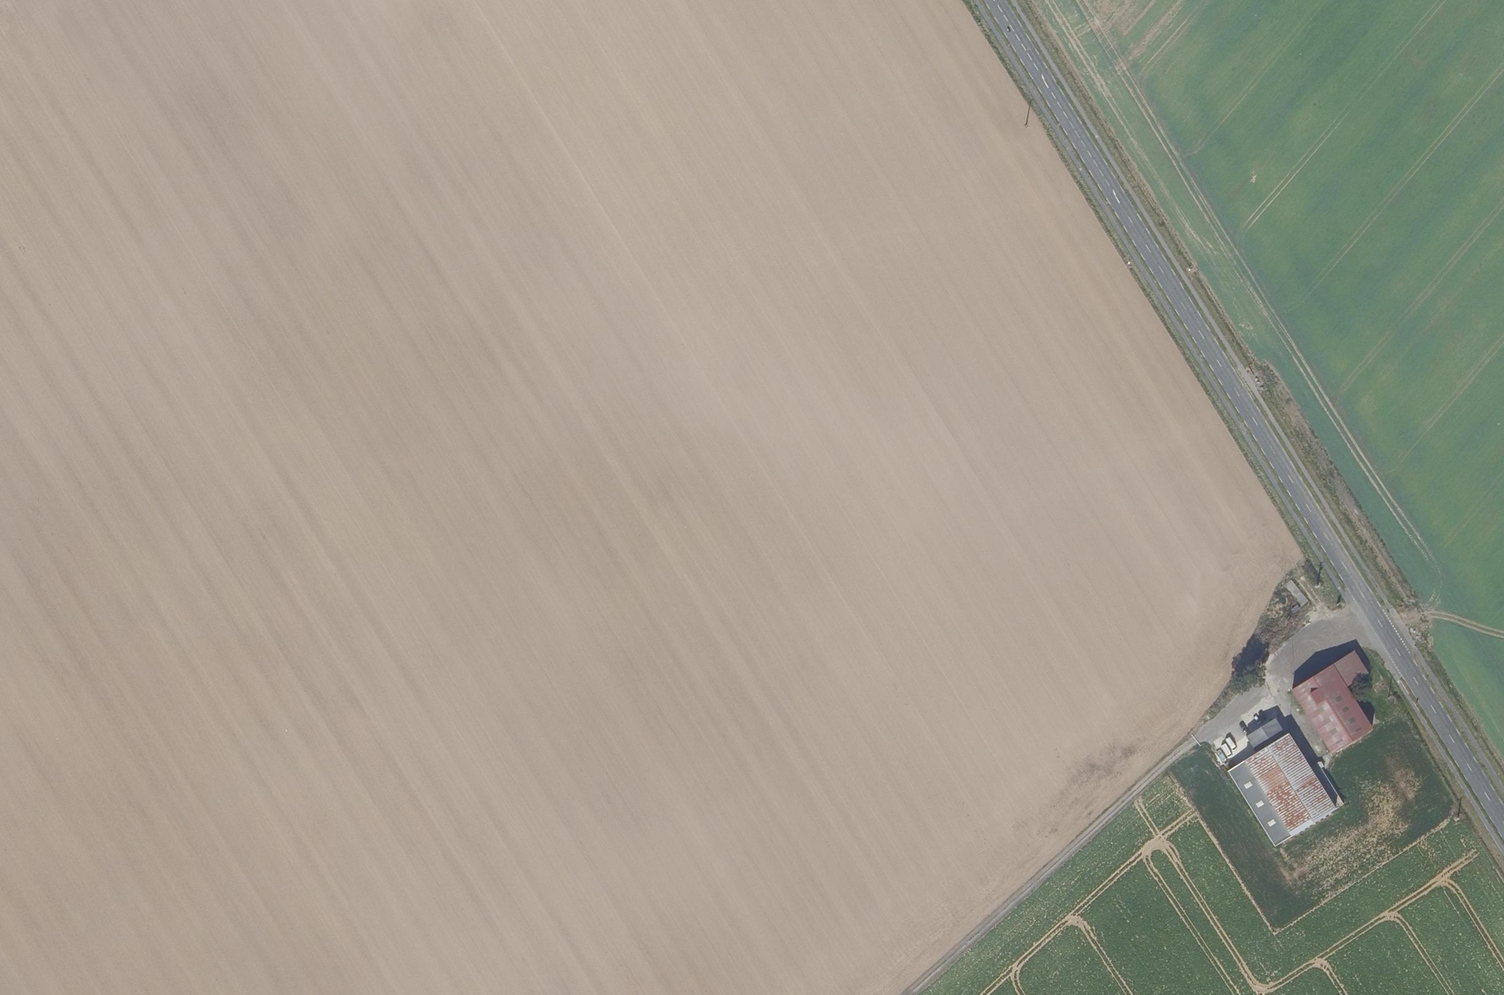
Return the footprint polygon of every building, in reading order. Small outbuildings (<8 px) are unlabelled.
[(1285,586),(1301,605),(1308,599),(1291,580),(1285,586)] [(1367,674),(1353,652),(1311,678),(1325,700),(1345,687),(1367,674)] [(1360,712),(1345,687),(1325,700),(1311,678),(1291,691),(1329,754),(1371,729),(1364,717),(1360,712)] [(1384,688),(1379,682),(1371,687),(1376,693),(1384,688)] [(1370,713),(1366,708),(1360,712),(1364,717),(1370,713)] [(1329,807),(1282,731),(1280,732),(1269,716),(1244,732),(1240,735),(1251,751),(1224,768),(1270,844),(1329,807)]
